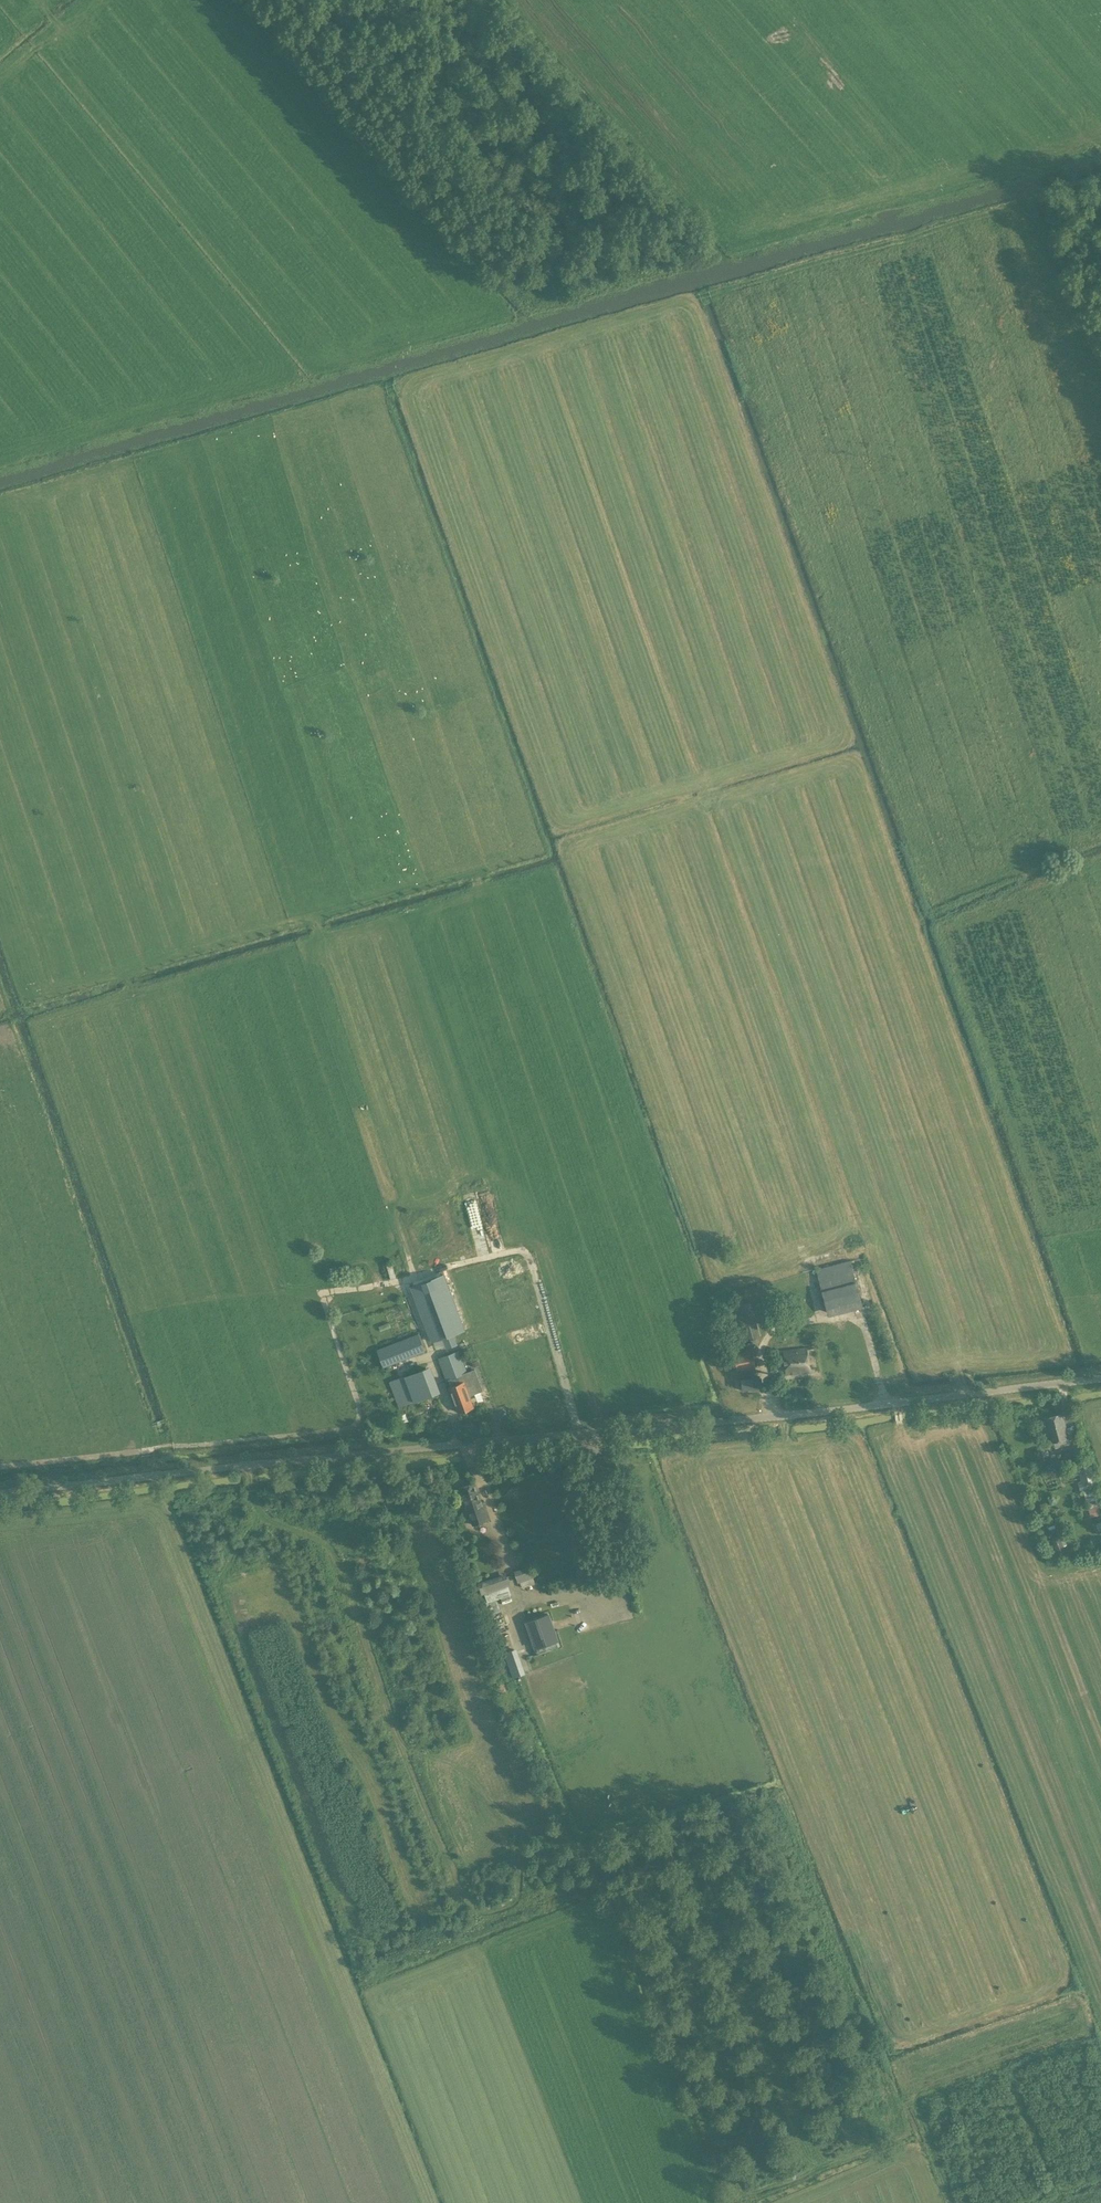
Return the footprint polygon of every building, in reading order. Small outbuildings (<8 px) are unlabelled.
[(851,1260),(816,1269),(829,1316),(863,1307),(851,1260)] [(443,1274),(411,1286),(432,1341),(443,1337),(447,1348),(457,1344),(453,1333),(464,1329),(443,1274)] [(496,1289),(498,1302),(515,1299),(513,1286),(496,1289)] [(751,1301),(728,1308),(738,1342),(760,1336),(751,1301)] [(418,1333),(376,1349),(384,1368),(425,1352),(418,1333)] [(753,1347),(733,1350),(736,1371),(756,1368),(753,1347)] [(806,1347),(785,1352),(787,1374),(810,1372),(806,1347)] [(459,1350),(438,1358),(446,1380),(449,1379),(451,1385),(449,1386),(459,1412),(473,1406),(469,1395),(483,1390),(475,1369),(467,1372),(459,1350)] [(429,1368),(389,1382),(398,1407),(438,1393),(429,1368)] [(763,1377),(741,1378),(742,1390),(763,1389),(763,1377)] [(1062,1413),(1044,1418),(1051,1442),(1053,1441),(1055,1449),(1071,1445),(1062,1413)] [(1097,1479),(1090,1458),(1079,1462),(1085,1480),(1078,1483),(1080,1490),(1086,1489),(1086,1490),(1083,1491),(1086,1498),(1098,1494),(1096,1487),(1098,1487),(1095,1480),(1097,1479)] [(488,1518),(475,1482),(460,1487),(468,1510),(469,1509),(474,1523),(488,1518)] [(1048,1530),(1058,1554),(1066,1551),(1056,1527),(1048,1530)] [(521,1581),(522,1588),(535,1587),(533,1571),(516,1573),(517,1582),(521,1581)] [(479,1583),(482,1594),(509,1585),(505,1574),(479,1583)] [(557,1639),(549,1614),(526,1621),(535,1647),(557,1639)] [(601,1616),(576,1621),(577,1629),(603,1624),(601,1616)]
